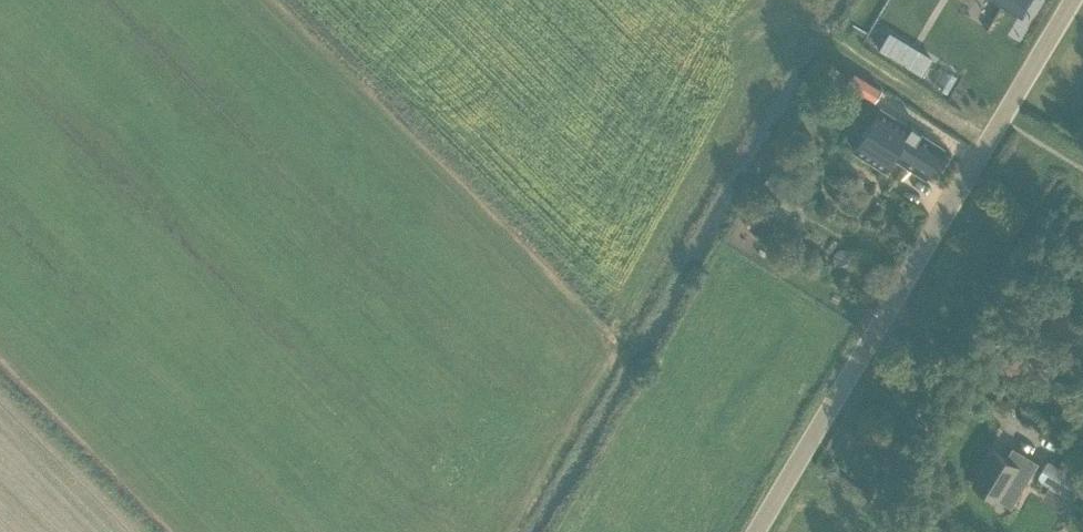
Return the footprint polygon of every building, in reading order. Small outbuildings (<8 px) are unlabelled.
[(1020,10),(1026,0),(1005,0),(1020,10)] [(854,74),(847,85),(871,101),(879,89),(854,74)] [(1079,107),(1064,101),(1058,114),(1073,120),(1079,107)] [(879,109),(855,149),(885,167),(892,155),(925,175),(942,146),(879,109)] [(1074,399),(1082,405),(1082,385),(1074,399)] [(995,448),(974,482),(1013,505),(1037,464),(1014,451),(1010,457),(995,448)] [(1038,477),(1073,498),(1082,481),(1082,479),(1048,459),(1038,477)]
